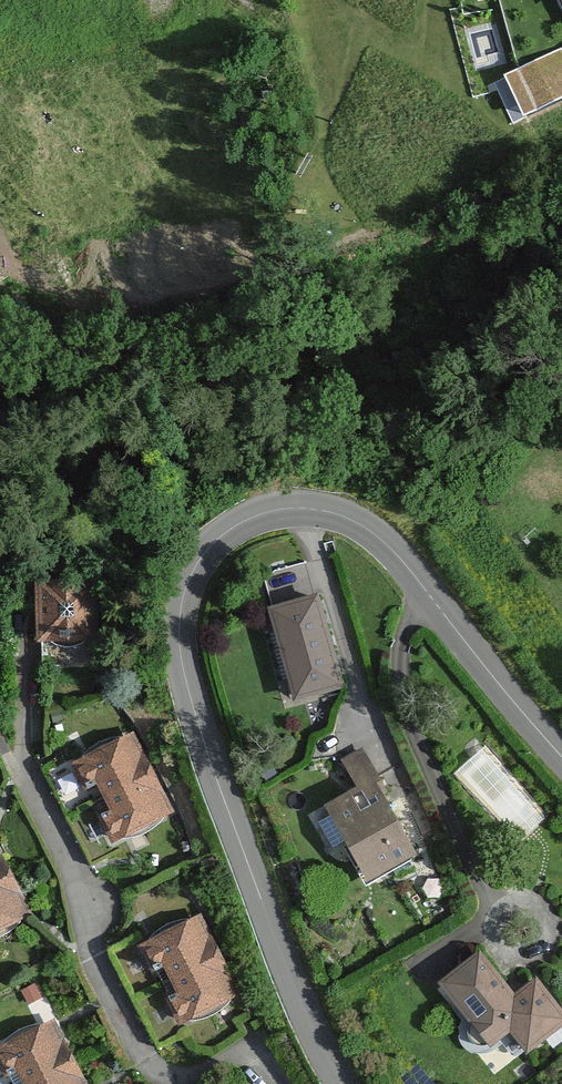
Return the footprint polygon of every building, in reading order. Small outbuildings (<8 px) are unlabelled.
[(561,17),(561,0),(554,0),(561,17)] [(511,113),(561,97),(561,50),(498,70),(511,113)] [(96,575),(29,578),(31,641),(98,639),(96,575)] [(316,594),(266,609),(291,700),(342,685),(316,594)] [(175,809),(133,729),(73,761),(68,763),(81,789),(91,783),(104,808),(94,813),(110,843),(175,809)] [(355,787),(323,805),(365,880),(414,853),(376,786),(381,783),(362,749),(340,762),(355,787)] [(0,853),(0,924),(29,908),(0,853)] [(246,991),(204,912),(145,943),(139,946),(152,971),(163,965),(176,990),(166,995),(182,1025),(246,991)] [(434,982),(484,1049),(506,1032),(521,1053),(561,1023),(561,1012),(535,977),(511,995),(478,950),(434,982)] [(53,1017),(0,1046),(0,1072),(2,1077),(12,1071),(19,1083),(89,1083),(53,1017)]
